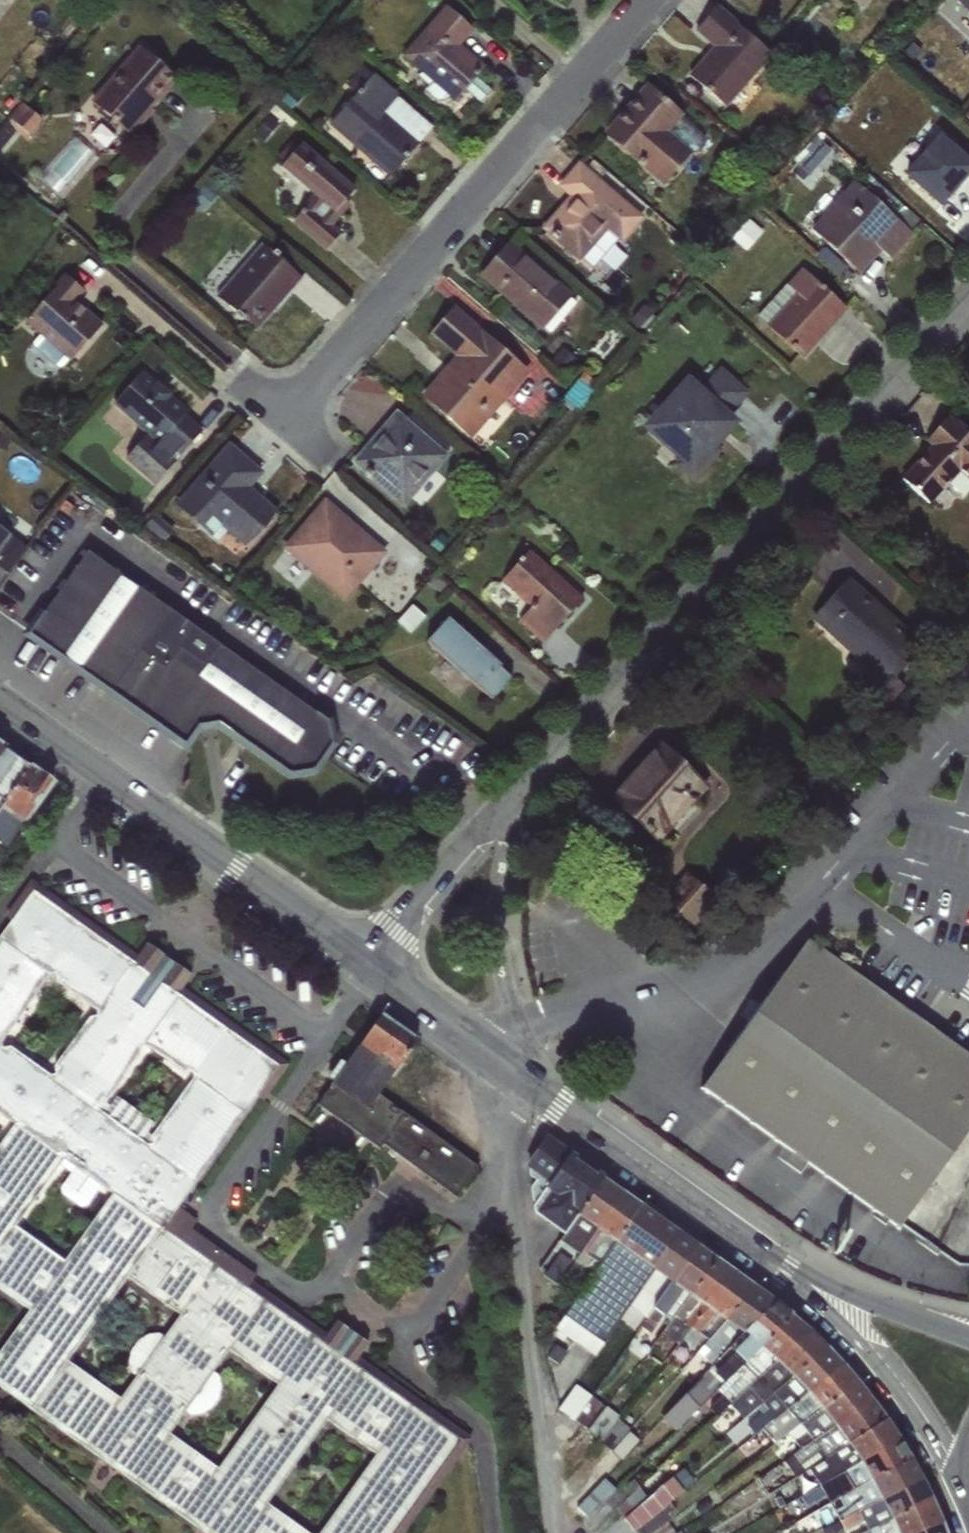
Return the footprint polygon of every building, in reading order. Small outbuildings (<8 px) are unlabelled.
[(861,9),(869,0),(851,0),(861,9)] [(956,2),(968,14),(968,0),(957,0),(956,2)] [(772,56),(718,5),(695,32),(712,47),(688,76),(726,109),(772,56)] [(474,30),(445,6),(401,57),(454,103),(485,68),(461,46),(474,30)] [(177,79),(139,47),(90,102),(132,137),(154,112),(151,109),(177,79)] [(356,95),(374,74),(362,65),(345,86),(356,95)] [(399,95),(374,74),(356,95),(329,126),(389,178),(419,144),(384,113),(399,95)] [(647,84),(602,134),(662,187),(691,152),(669,133),(684,115),(647,84)] [(294,88),(280,101),(291,111),(304,98),(294,88)] [(22,103),(9,119),(29,136),(42,121),(22,103)] [(921,152),(916,147),(898,168),(943,208),(968,179),(968,153),(942,129),(921,152)] [(77,134),(41,174),(63,194),(100,154),(77,134)] [(819,140),(804,155),(815,165),(829,150),(819,140)] [(355,189),(301,143),(281,168),(313,196),(293,222),(326,251),(341,232),(335,227),(351,206),(345,201),(355,189)] [(567,196),(540,229),(580,263),(582,259),(593,268),(618,239),(622,243),(644,218),(579,162),(556,187),(567,196)] [(854,181),(810,229),(860,275),(881,252),(891,260),(914,235),(854,181)] [(745,224),(731,239),(742,248),(756,233),(745,224)] [(510,242),(479,277),(541,332),(572,296),(510,242)] [(261,245),(215,297),(255,333),(302,280),(261,245)] [(847,309),(802,268),(787,285),(796,293),(766,326),(802,359),(847,309)] [(86,292),(66,275),(25,322),(70,362),(102,325),(77,302),(86,292)] [(796,293),(787,285),(756,317),(766,326),(796,293)] [(644,306),(629,323),(637,331),(653,314),(644,306)] [(454,307),(428,336),(454,357),(420,397),(471,440),(530,372),(454,307)] [(562,349),(550,364),(564,376),(577,361),(562,349)] [(678,461),(674,466),(693,484),(718,455),(712,450),(738,421),(732,416),(749,395),(720,369),(704,390),(687,376),(642,427),(678,461)] [(187,411),(142,372),(113,405),(146,434),(123,461),(152,486),(200,431),(184,415),(187,411)] [(396,411),(351,463),(404,509),(449,456),(444,452),(406,420),(396,411)] [(450,445),(412,413),(406,420),(444,452),(450,445)] [(900,478),(929,505),(959,472),(968,481),(968,434),(949,415),(924,444),(929,448),(900,478)] [(264,473),(229,443),(174,505),(211,539),(221,528),(245,548),(277,511),(251,488),(264,473)] [(490,481),(480,493),(489,501),(498,489),(490,481)] [(386,553),(324,498),(281,547),(344,601),(386,553)] [(173,531),(156,516),(146,528),(163,543),(173,531)] [(12,535),(0,527),(0,551),(12,535)] [(12,535),(0,551),(0,570),(6,573),(26,547),(12,535)] [(529,549),(500,582),(531,611),(519,623),(542,644),(583,599),(529,549)] [(316,713),(87,553),(43,614),(38,611),(21,636),(186,753),(201,732),(216,730),(289,780),(317,776),(337,746),(332,718),(321,709),(316,713)] [(849,577),(810,619),(872,675),(886,687),(893,678),(924,645),(849,577)] [(502,667),(448,618),(425,642),(491,701),(510,678),(500,669),(502,667)] [(886,687),(872,675),(858,690),(882,712),(904,687),(893,678),(886,687)] [(660,745),(609,802),(658,845),(708,788),(660,745)] [(30,766),(6,749),(0,757),(0,799),(5,802),(30,766)] [(5,802),(0,810),(24,826),(25,827),(55,783),(30,766),(5,802)] [(0,810),(0,844),(7,848),(24,826),(0,810)] [(693,876),(666,905),(694,930),(720,901),(693,876)] [(204,1532),(404,1532),(471,1439),(360,1359),(369,1346),(339,1324),(330,1336),(251,1279),(168,1221),(177,1209),(257,1097),(263,1101),(289,1064),(184,989),(193,977),(147,944),(139,956),(31,880),(5,916),(11,921),(0,936),(0,1290),(30,1311),(0,1353),(0,1388),(204,1532)] [(968,1154),(968,1056),(806,939),(700,1088),(909,1238),(968,1154)] [(415,1041),(381,1016),(331,1086),(367,1111),(401,1062),(415,1041)] [(367,1111),(331,1086),(316,1105),(379,1149),(382,1144),(404,1115),(407,1110),(401,1062),(367,1111)] [(449,1066),(409,1071),(414,1110),(454,1105),(449,1066)] [(404,1115),(382,1144),(454,1199),(477,1168),(404,1115)] [(603,1179),(545,1137),(525,1166),(529,1169),(549,1185),(545,1189),(579,1214),(603,1179)] [(909,1238),(936,1255),(968,1197),(968,1154),(909,1238)] [(549,1185),(529,1169),(529,1176),(536,1181),(531,1188),(534,1215),(565,1235),(577,1218),(579,1214),(545,1189),(549,1185)] [(622,1192),(603,1179),(579,1214),(577,1218),(589,1226),(596,1231),(622,1192)] [(642,1206),(622,1192),(596,1231),(615,1244),(642,1206)] [(661,1220),(642,1206),(615,1244),(635,1257),(661,1220)] [(196,1221),(177,1209),(168,1221),(251,1279),(254,1275),(191,1229),(196,1221)] [(562,1238),(575,1247),(589,1226),(577,1218),(565,1235),(562,1238)] [(679,1233),(661,1220),(635,1257),(654,1271),(679,1233)] [(582,1251),(596,1231),(589,1226),(575,1247),(582,1251)] [(615,1244),(596,1231),(582,1251),(600,1265),(615,1244)] [(697,1246),(679,1233),(654,1271),(672,1284),(697,1246)] [(635,1257),(615,1244),(600,1265),(595,1272),(582,1291),(592,1298),(602,1305),(608,1296),(620,1278),(635,1257)] [(717,1260),(697,1246),(672,1284),(682,1291),(689,1296),(717,1260)] [(575,1261),(582,1251),(575,1247),(568,1256),(575,1261)] [(600,1265),(582,1251),(575,1261),(557,1290),(569,1298),(590,1269),(595,1272),(600,1265)] [(570,1261),(558,1253),(543,1275),(555,1284),(570,1261)] [(654,1271),(635,1257),(620,1278),(629,1285),(639,1292),(654,1271)] [(733,1271),(717,1260),(689,1296),(707,1309),(733,1271)] [(647,1321),(672,1284),(654,1271),(639,1292),(634,1300),(629,1308),(647,1321)] [(756,1287),(733,1271),(707,1309),(725,1322),(756,1287)] [(629,1285),(620,1278),(608,1296),(617,1303),(624,1292),(629,1285)] [(682,1291),(672,1284),(647,1321),(636,1337),(644,1343),(660,1322),(682,1291)] [(634,1300),(639,1292),(629,1285),(624,1292),(634,1300)] [(774,1301),(756,1287),(725,1322),(746,1337),(774,1301)] [(554,1330),(587,1351),(594,1341),(617,1303),(608,1296),(602,1305),(594,1317),(584,1310),(592,1298),(582,1291),(572,1303),(554,1330)] [(666,1327),(689,1296),(682,1291),(660,1322),(666,1327)] [(629,1308),(634,1300),(624,1292),(617,1303),(594,1341),(587,1351),(594,1356),(625,1310),(629,1308)] [(707,1309),(689,1296),(661,1334),(679,1346),(683,1339),(690,1329),(707,1309)] [(602,1305),(592,1298),(584,1310),(594,1317),(602,1305)] [(792,1315),(774,1301),(746,1337),(732,1352),(733,1353),(744,1363),(760,1348),(792,1315)] [(725,1322),(707,1309),(690,1329),(683,1339),(699,1350),(725,1322)] [(809,1330),(792,1315),(760,1348),(775,1362),(809,1330)] [(715,1371),(733,1353),(732,1352),(746,1337),(725,1322),(699,1350),(696,1354),(710,1367),(715,1371)] [(826,1347),(809,1330),(775,1362),(791,1377),(826,1347)] [(842,1364),(826,1347),(791,1377),(806,1393),(842,1364)] [(760,1348),(744,1363),(717,1389),(722,1395),(709,1408),(716,1417),(721,1412),(745,1389),(756,1379),(775,1362),(760,1348)] [(744,1363),(733,1353),(715,1371),(710,1367),(663,1417),(676,1431),(717,1389),(744,1363)] [(791,1377),(775,1362),(756,1379),(770,1394),(791,1377)] [(857,1382),(842,1364),(806,1393),(820,1410),(857,1382)] [(806,1393),(791,1377),(770,1394),(756,1408),(761,1414),(746,1426),(753,1435),(761,1429),(785,1410),(806,1393)] [(770,1394),(756,1379),(745,1389),(751,1397),(746,1401),(748,1403),(737,1413),(741,1418),(756,1408),(770,1394)] [(872,1400),(857,1382),(820,1410),(827,1417),(834,1428),(872,1400)] [(602,1405),(576,1386),(559,1409),(585,1428),(602,1405)] [(751,1397),(745,1389),(721,1412),(729,1420),(737,1413),(748,1403),(746,1401),(751,1397)] [(820,1410),(806,1393),(785,1410),(761,1429),(773,1444),(789,1431),(799,1424),(820,1410)] [(885,1419),(872,1400),(834,1428),(846,1444),(885,1419)] [(619,1417),(606,1407),(587,1431),(600,1442),(618,1419),(619,1417)] [(827,1417),(820,1410),(799,1424),(789,1431),(797,1439),(793,1442),(799,1449),(792,1455),(799,1465),(803,1462),(808,1469),(846,1444),(834,1428),(827,1417)] [(631,1430),(618,1419),(600,1442),(612,1451),(629,1432),(631,1430)] [(898,1438),(885,1419),(846,1444),(858,1462),(898,1438)] [(639,1441),(629,1432),(612,1451),(622,1461),(639,1441)] [(908,1455),(898,1438),(858,1462),(870,1481),(908,1455)] [(858,1462),(846,1444),(808,1469),(819,1485),(858,1462)] [(922,1480),(908,1455),(870,1481),(880,1500),(922,1480)] [(870,1481),(858,1462),(819,1485),(824,1494),(829,1503),(838,1498),(870,1481)] [(596,1530),(638,1488),(633,1480),(626,1488),(621,1485),(625,1481),(614,1470),(578,1508),(587,1517),(586,1518),(596,1530)] [(932,1500),(922,1480),(880,1500),(890,1520),(932,1500)] [(880,1500),(870,1481),(838,1498),(843,1507),(834,1512),(838,1520),(880,1500)] [(824,1494),(819,1485),(808,1493),(813,1502),(824,1494)] [(650,1499),(625,1519),(633,1531),(659,1511),(650,1499)] [(705,1500),(695,1508),(701,1515),(711,1508),(705,1500)] [(867,1530),(890,1520),(880,1500),(838,1520),(844,1531),(857,1524),(861,1532),(867,1530)] [(932,1500),(890,1520),(896,1532),(915,1532),(941,1522),(932,1500)] [(659,1511),(633,1531),(635,1532),(655,1532),(669,1524),(673,1520),(669,1515),(674,1510),(669,1504),(659,1511)] [(890,1520),(867,1530),(868,1532),(896,1532),(890,1520)] [(838,1522),(821,1530),(822,1532),(839,1532),(842,1531),(838,1522)] [(941,1522),(915,1532),(945,1532),(941,1522)] [(655,1532),(675,1532),(669,1524),(655,1532)]
